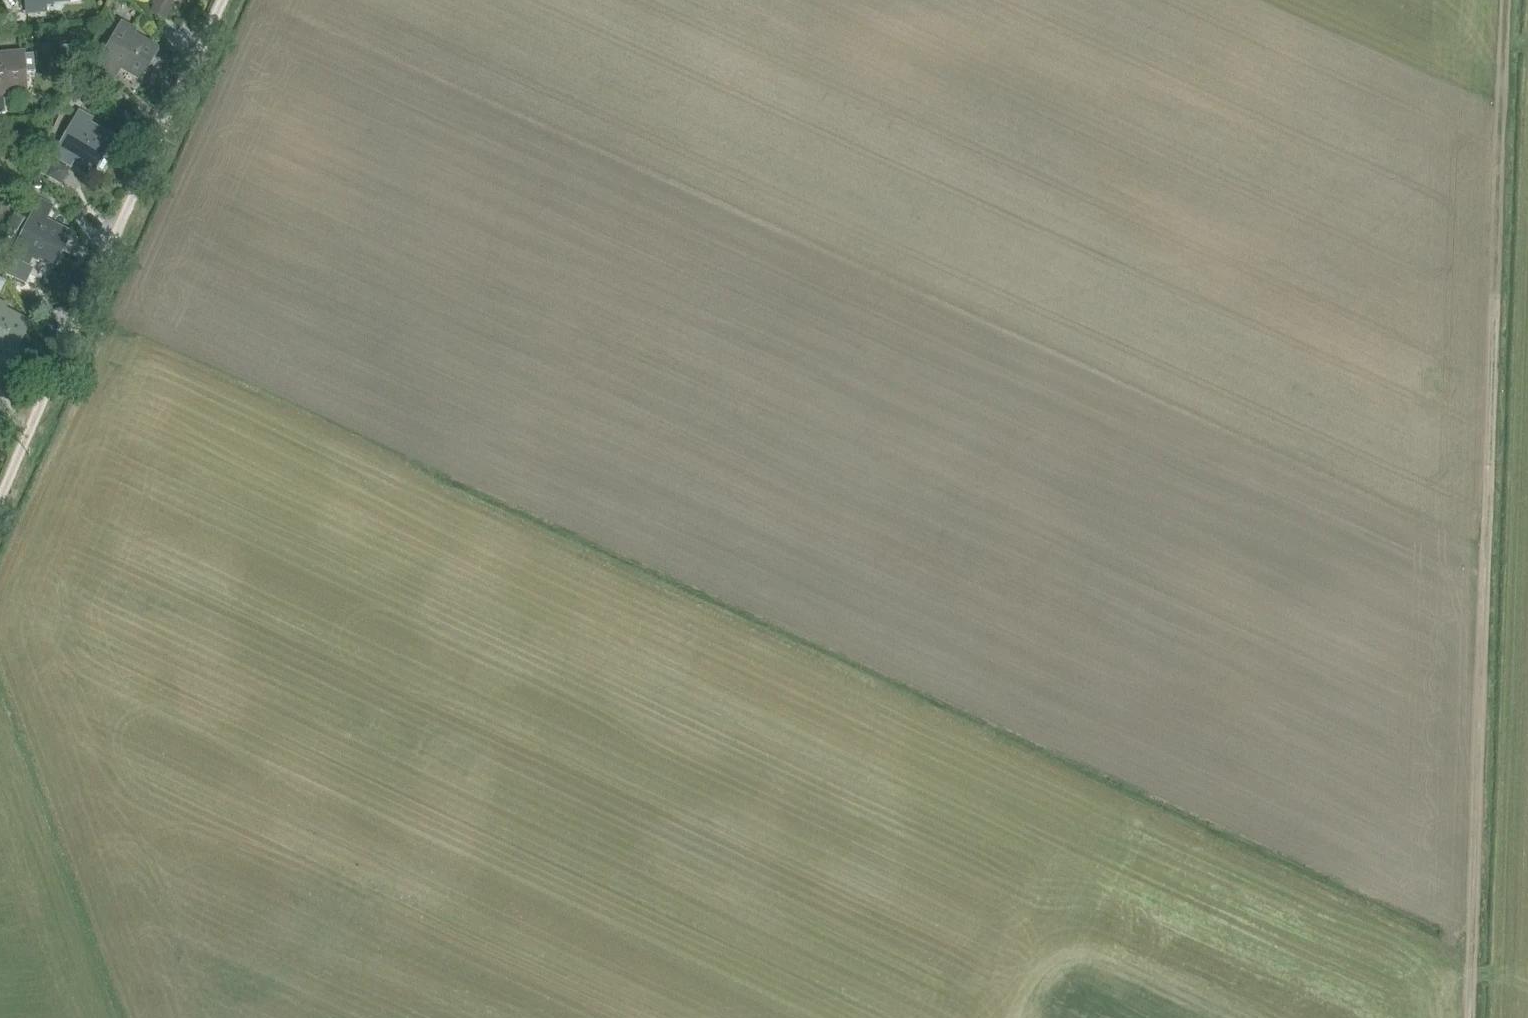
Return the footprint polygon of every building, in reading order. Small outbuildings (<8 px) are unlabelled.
[(28,11),(46,10),(45,1),(56,0),(27,0),(28,11)] [(172,0),(152,0),(147,13),(165,20),(172,0)] [(120,67),(138,77),(154,48),(131,35),(134,30),(123,24),(99,66),(115,75),(120,67)] [(4,99),(3,89),(23,87),(22,73),(35,72),(33,54),(21,55),(0,56),(0,99),(4,99)] [(90,81),(103,89),(111,76),(97,68),(90,81)] [(55,156),(71,165),(76,156),(94,167),(110,138),(87,125),(90,120),(79,114),(55,156)] [(67,173),(64,168),(56,163),(50,173),(62,181),(67,173)] [(44,222),(46,216),(35,211),(13,254),(30,262),(34,254),(52,263),(67,234),(44,222)] [(5,268),(22,277),(27,267),(10,258),(5,268)] [(6,306),(0,303),(0,346),(11,352),(27,323),(3,311),(6,306)]
